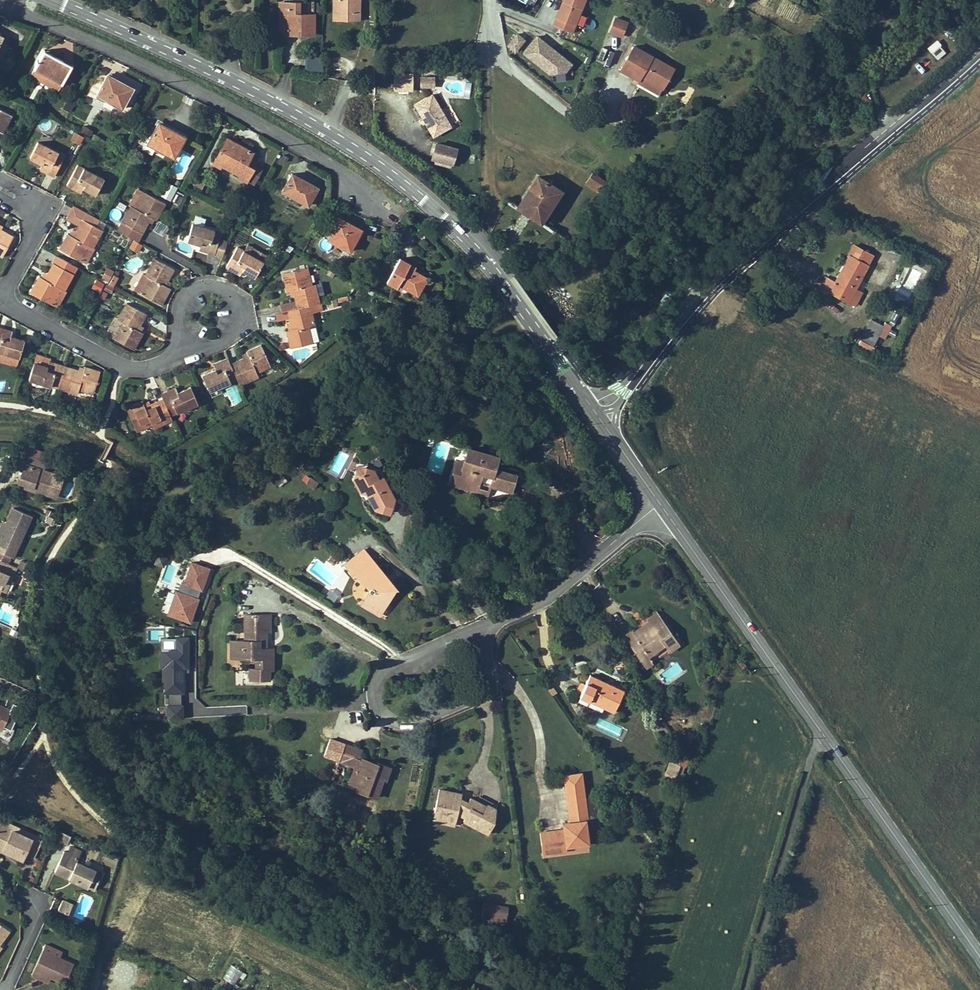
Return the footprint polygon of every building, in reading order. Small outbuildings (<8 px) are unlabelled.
[(359,0),(334,0),(334,20),(359,21),(359,0)] [(584,0),(561,0),(552,24),(572,31),(584,0)] [(314,35),(314,14),(299,14),(299,3),(279,2),(279,34),(314,35)] [(623,35),(629,21),(615,15),(609,29),(623,35)] [(526,37),(517,30),(506,44),(516,51),(526,37)] [(9,42),(0,37),(2,33),(0,32),(0,59),(9,42)] [(572,61),(536,32),(521,50),(550,73),(564,71),(572,61)] [(663,87),(675,65),(632,41),(618,67),(636,77),(638,73),(663,87)] [(938,43),(929,50),(936,59),(945,52),(938,43)] [(63,82),(73,63),(45,48),(35,67),(63,82)] [(321,74),(321,60),(306,60),(306,74),(321,74)] [(63,82),(35,67),(31,73),(59,88),(63,82)] [(109,73),(95,96),(105,102),(108,97),(123,105),(134,86),(109,73)] [(663,87),(638,73),(636,77),(635,80),(659,93),(663,87)] [(433,87),(433,77),(420,77),(420,87),(433,87)] [(451,125),(432,93),(415,103),(433,135),(451,125)] [(68,98),(63,108),(70,111),(75,101),(68,98)] [(3,132),(12,115),(0,109),(0,131),(3,132)] [(175,157),(186,135),(160,121),(148,143),(175,157)] [(83,124),(80,130),(89,135),(92,129),(83,124)] [(80,144),(84,136),(75,131),(71,139),(80,144)] [(198,156),(203,142),(187,137),(182,151),(198,156)] [(246,161),(252,151),(227,137),(212,163),(221,168),(223,164),(239,173),(237,176),(255,185),(263,170),(246,161)] [(54,174),(65,153),(40,140),(32,154),(43,160),(40,166),(54,174)] [(458,147),(437,142),(433,158),(453,163),(458,147)] [(96,193),(104,177),(79,163),(68,183),(81,190),(83,186),(96,193)] [(308,203),(319,185),(292,169),(281,188),(308,203)] [(601,190),(607,181),(592,171),(586,181),(601,190)] [(560,188),(538,174),(518,205),(540,219),(560,188)] [(161,195),(171,200),(178,186),(168,181),(161,195)] [(132,206),(120,229),(139,239),(150,217),(157,220),(166,203),(137,189),(129,204),(132,206)] [(184,196),(176,192),(172,199),(180,203),(184,196)] [(75,205),(68,218),(81,225),(88,211),(75,205)] [(87,264),(96,248),(93,247),(107,221),(88,211),(81,225),(75,236),(67,232),(58,249),(87,264)] [(352,250),(364,227),(339,214),(327,237),(352,250)] [(221,237),(223,230),(194,222),(188,241),(201,245),(200,249),(216,254),(221,237)] [(2,257),(14,235),(2,228),(4,225),(0,223),(0,256),(2,257)] [(221,237),(216,254),(224,256),(229,239),(221,237)] [(133,239),(129,247),(140,251),(143,243),(133,239)] [(857,243),(851,255),(861,260),(866,249),(866,248),(857,243)] [(256,276),(265,259),(238,244),(226,266),(240,273),(242,268),(256,276)] [(832,293),(852,303),(858,290),(876,254),(866,249),(861,260),(851,255),(837,282),(832,293)] [(399,283),(417,293),(427,276),(409,266),(412,262),(398,254),(385,280),(397,286),(399,283)] [(55,262),(74,273),(78,266),(59,255),(55,262)] [(134,288),(162,304),(171,287),(168,286),(165,284),(168,278),(174,267),(155,256),(145,273),(144,272),(134,288)] [(338,266),(346,270),(351,260),(343,256),(338,266)] [(46,278),(39,275),(30,292),(57,307),(67,291),(65,289),(74,273),(55,262),(46,278)] [(290,308),(322,301),(318,283),(312,284),(308,265),(282,270),(286,290),(290,289),(291,294),(294,294),(295,299),(281,302),(283,310),(290,308)] [(102,277),(108,280),(113,272),(107,268),(102,277)] [(333,279),(336,272),(328,268),(325,274),(333,279)] [(821,287),(832,293),(837,282),(826,276),(821,287)] [(101,290),(105,283),(97,278),(93,286),(101,290)] [(858,290),(852,303),(858,306),(865,293),(858,290)] [(328,299),(330,307),(339,305),(337,297),(328,299)] [(123,321),(115,337),(135,348),(144,332),(136,328),(145,312),(125,301),(117,317),(123,321)] [(290,347),(313,342),(309,324),(317,322),(314,311),(323,309),(322,301),(290,308),(294,329),(287,330),(290,347)] [(887,327),(875,321),(864,343),(876,348),(887,327)] [(24,340),(14,337),(13,339),(10,338),(11,336),(12,331),(0,328),(0,352),(19,357),(24,340)] [(258,371),(272,365),(262,342),(248,348),(251,354),(230,363),(237,378),(239,384),(260,375),(258,371)] [(0,352),(0,361),(17,366),(19,357),(0,352)] [(47,366),(48,361),(49,361),(50,359),(36,355),(34,362),(47,366)] [(230,363),(228,358),(214,364),(216,369),(203,375),(210,390),(237,378),(230,363)] [(58,388),(64,366),(49,361),(48,361),(47,366),(34,362),(29,379),(58,388)] [(94,392),(100,371),(85,367),(84,369),(84,372),(78,370),(64,366),(58,388),(77,394),(79,390),(79,387),(94,392)] [(164,398),(171,413),(199,399),(192,384),(179,390),(177,386),(162,393),(164,398)] [(227,387),(230,404),(241,401),(238,385),(227,387)] [(145,398),(127,406),(139,430),(153,424),(154,427),(174,418),(171,413),(164,398),(153,403),(151,398),(147,400),(145,398)] [(483,475),(490,477),(485,494),(509,502),(519,472),(497,466),(500,456),(471,448),(462,479),(480,484),(483,475)] [(42,470),(45,461),(27,455),(18,482),(25,484),(41,489),(40,492),(56,497),(63,477),(42,470)] [(356,490),(360,488),(373,507),(387,511),(391,495),(378,476),(375,479),(369,470),(354,466),(350,480),(356,490)] [(316,487),(319,480),(304,474),(301,482),(316,487)] [(41,489),(25,484),(24,488),(39,494),(40,492),(41,489)] [(32,516),(13,508),(6,523),(0,536),(0,551),(10,556),(13,557),(32,516)] [(10,556),(0,551),(0,559),(7,563),(10,556)] [(398,588),(363,551),(344,566),(353,576),(356,574),(371,590),(361,605),(381,616),(398,588)] [(0,559),(0,592),(1,590),(6,592),(14,573),(17,567),(7,563),(0,559)] [(200,593),(202,593),(211,566),(190,559),(180,590),(175,589),(166,614),(191,622),(200,593)] [(29,572),(33,565),(21,560),(18,567),(29,572)] [(23,570),(17,567),(14,573),(21,576),(23,570)] [(325,595),(334,600),(338,593),(330,588),(325,595)] [(625,631),(630,638),(664,615),(658,607),(625,631)] [(664,615),(630,638),(648,664),(656,658),(652,653),(669,641),(673,646),(682,640),(664,615)] [(274,616),(257,617),(257,631),(251,631),(252,642),(235,642),(236,660),(254,660),(254,664),(259,664),(259,671),(254,672),(255,681),(274,680),(274,671),(278,671),(277,649),(268,649),(268,642),(271,642),(271,634),(275,633),(274,616)] [(174,648),(162,648),(164,717),(188,717),(186,635),(173,635),(174,648)] [(616,712),(626,690),(593,673),(582,695),(616,712)] [(2,730),(3,727),(11,710),(0,705),(0,729),(2,730)] [(18,713),(11,710),(3,727),(10,730),(18,713)] [(687,730),(681,743),(690,747),(696,734),(687,730)] [(352,774),(345,788),(356,793),(354,796),(372,805),(380,787),(383,788),(388,776),(375,770),(374,773),(356,765),(360,757),(345,750),(344,752),(332,747),(326,759),(337,765),(336,767),(352,774)] [(673,747),(667,770),(684,774),(690,751),(673,747)] [(540,832),(542,846),(565,842),(566,846),(589,843),(586,819),(588,819),(581,773),(564,775),(570,821),(563,822),(564,829),(540,832)] [(440,791),(435,816),(445,818),(444,823),(457,824),(458,816),(465,819),(464,824),(489,835),(496,822),(497,810),(487,805),(486,807),(470,800),(468,804),(461,801),(462,796),(440,791)] [(456,829),(457,824),(444,823),(445,818),(435,816),(434,825),(456,829)] [(3,819),(0,824),(21,834),(23,829),(3,819)] [(0,824),(0,825),(0,848),(4,850),(5,848),(10,850),(9,852),(22,859),(26,852),(34,856),(42,839),(33,835),(31,838),(21,834),(0,824)] [(67,843),(71,836),(57,829),(54,837),(67,843)] [(542,846),(543,853),(567,850),(566,846),(565,842),(542,846)] [(70,846),(68,853),(79,858),(81,851),(70,846)] [(54,872),(69,878),(71,875),(77,877),(75,881),(94,890),(102,873),(77,862),(79,858),(68,853),(64,851),(54,872)] [(32,878),(33,856),(24,856),(23,877),(32,878)] [(73,905),(66,902),(61,911),(68,914),(73,905)] [(484,902),(483,919),(508,920),(509,903),(484,902)] [(0,924),(0,956),(6,949),(2,945),(11,931),(0,924)] [(45,944),(43,950),(59,957),(62,952),(45,944)] [(65,983),(74,964),(59,957),(43,950),(31,975),(38,978),(41,972),(51,977),(65,983)] [(41,972),(38,978),(48,982),(51,977),(41,972)]
